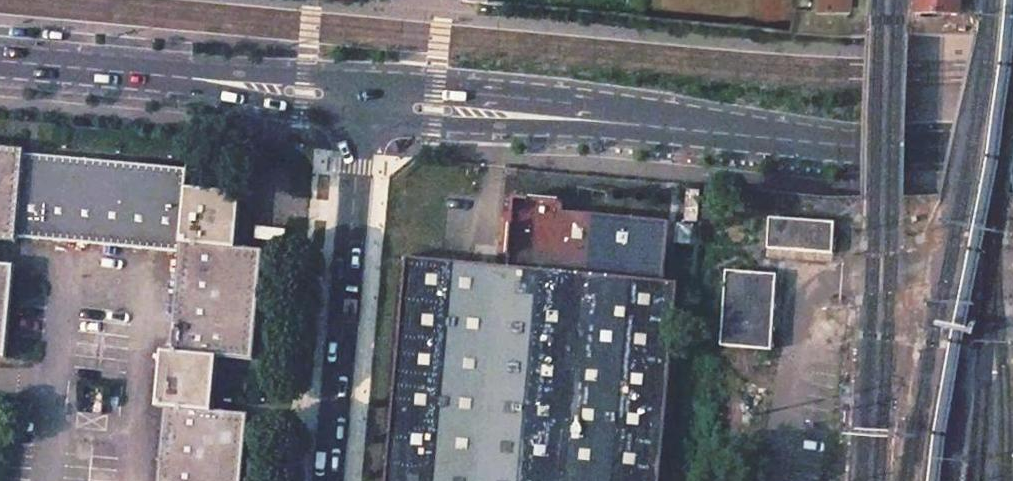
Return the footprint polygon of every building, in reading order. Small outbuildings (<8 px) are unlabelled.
[(836,11),(859,11),(859,0),(836,0),(836,11)] [(918,12),(959,13),(959,0),(918,0),(918,12)] [(0,141),(0,236),(17,237),(18,232),(25,149),(30,150),(31,144),(0,141)] [(30,150),(25,149),(18,232),(184,249),(174,344),(164,343),(160,399),(170,399),(163,480),(245,480),(252,408),(218,404),(222,361),(224,348),(257,350),(266,244),(241,241),(246,188),(191,182),(192,164),(30,150)] [(700,190),(686,189),(683,220),(696,221),(700,190)] [(385,480),(658,480),(676,282),(662,280),(668,219),(561,210),(562,201),(514,197),(507,266),(406,256),(385,480)] [(834,223),(770,218),(768,247),(831,252),(834,223)] [(11,354),(21,259),(0,257),(0,353),(11,354)] [(775,274),(726,271),(721,346),(770,349),(775,274)]
